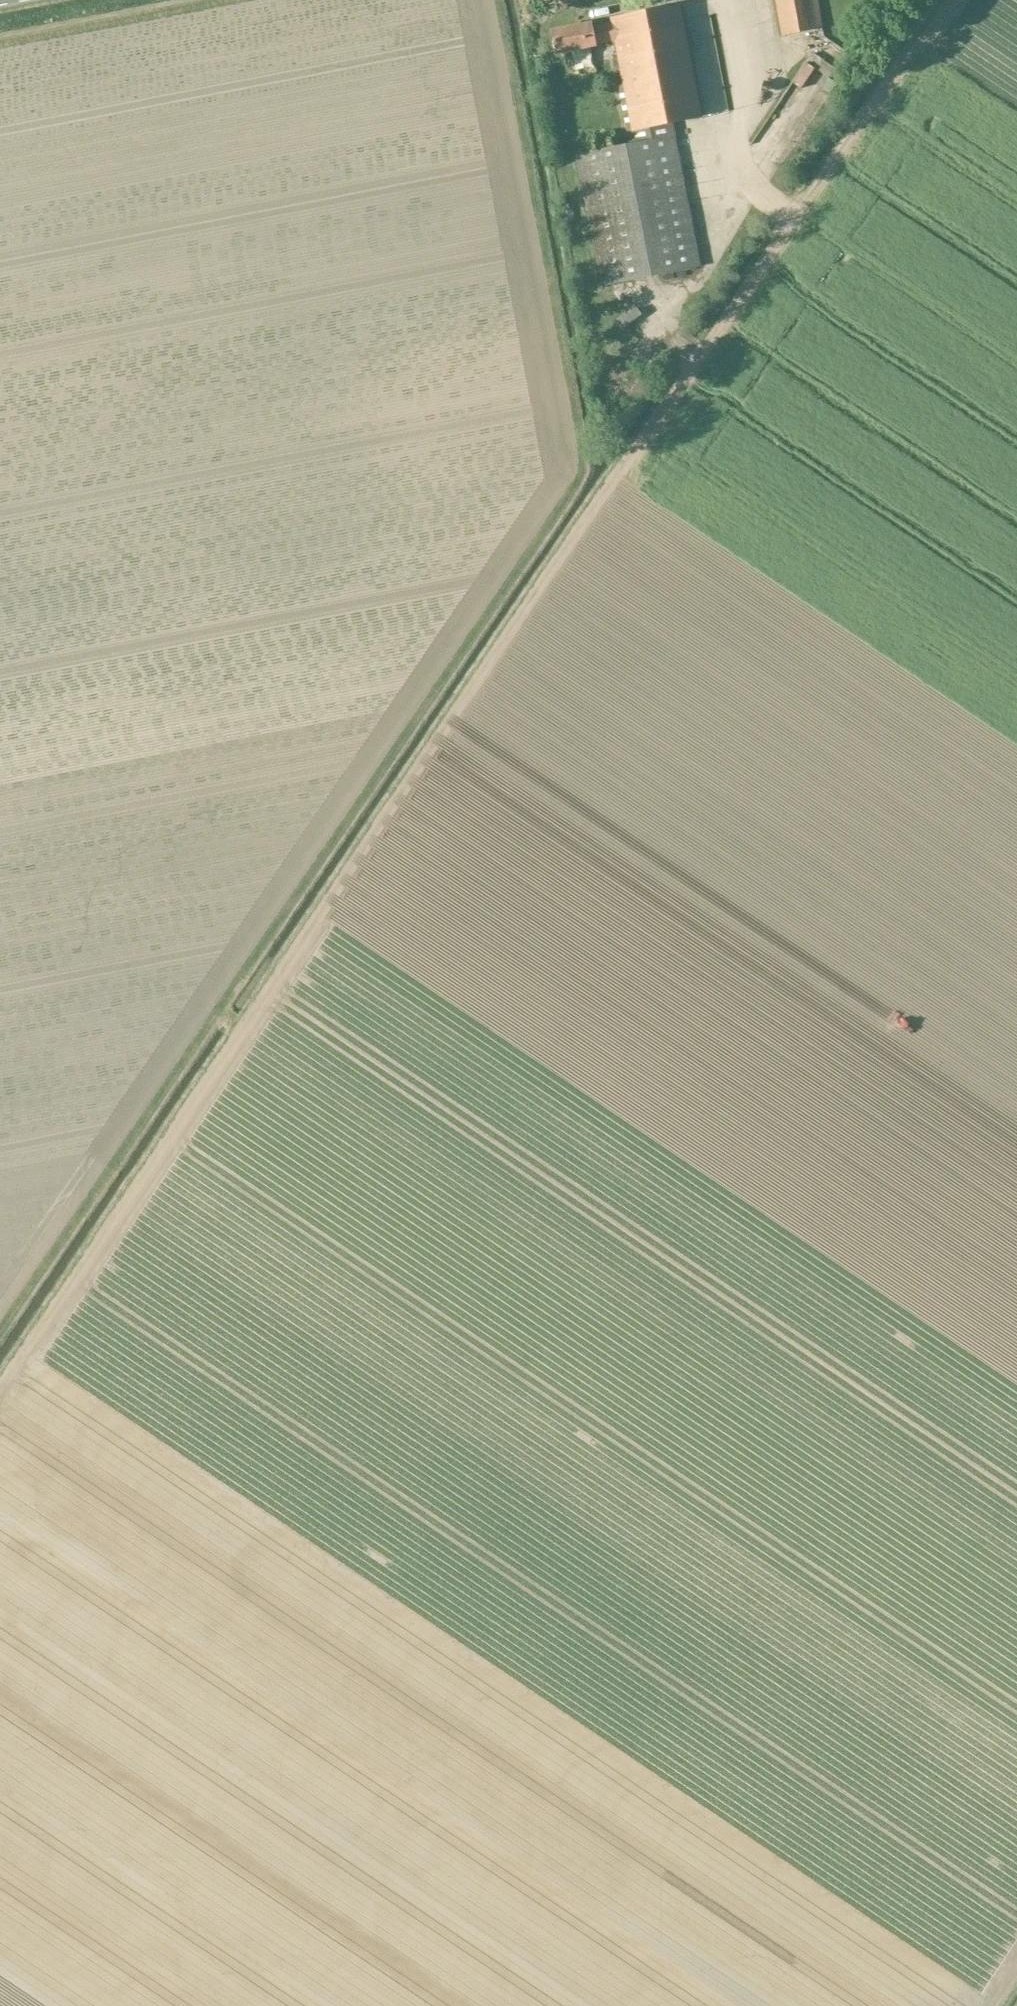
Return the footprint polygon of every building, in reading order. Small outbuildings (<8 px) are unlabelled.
[(821,27),(816,0),(776,0),(782,34),(821,27)] [(632,131),(674,123),(701,118),(680,6),(612,19),(612,24),(593,27),(592,23),(552,31),(556,54),(596,46),(596,45),(616,41),(632,131)] [(601,287),(702,267),(674,123),(632,131),(635,142),(574,154),(601,287)]
